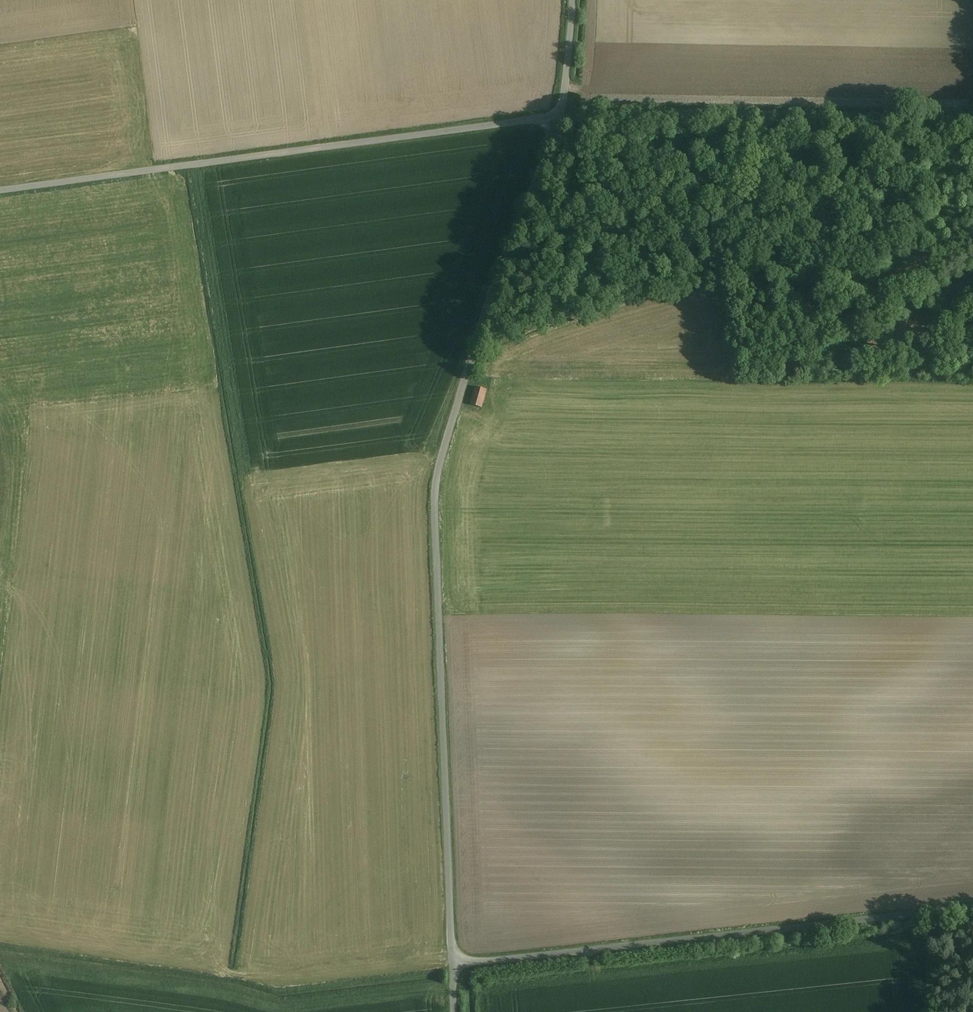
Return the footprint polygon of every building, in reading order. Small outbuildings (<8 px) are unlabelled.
[(488,390),(476,387),(471,404),(482,408),(488,390)]
